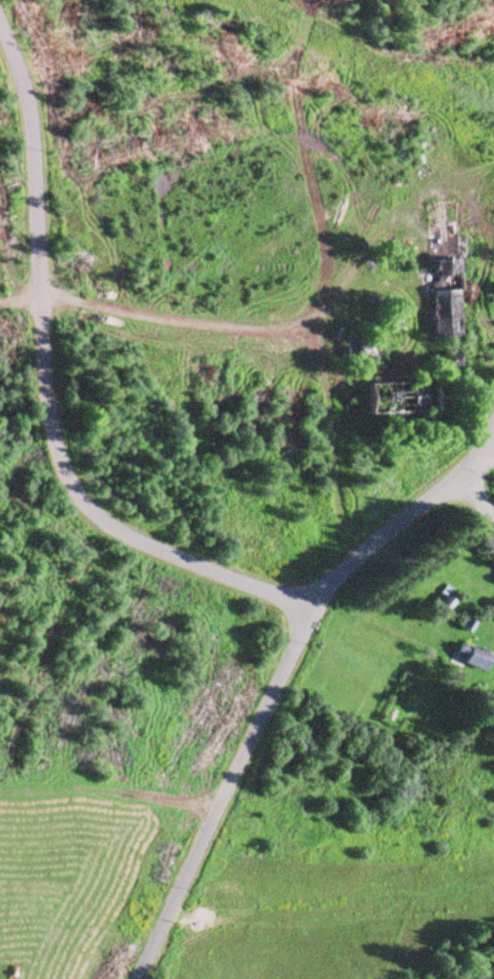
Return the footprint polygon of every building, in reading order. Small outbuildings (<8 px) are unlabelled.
[(428,338),(461,337),(457,201),(423,202),(428,338)] [(422,393),(375,396),(376,415),(424,411),(422,393)] [(488,656),(457,644),(451,661),(481,673),(488,656)]
